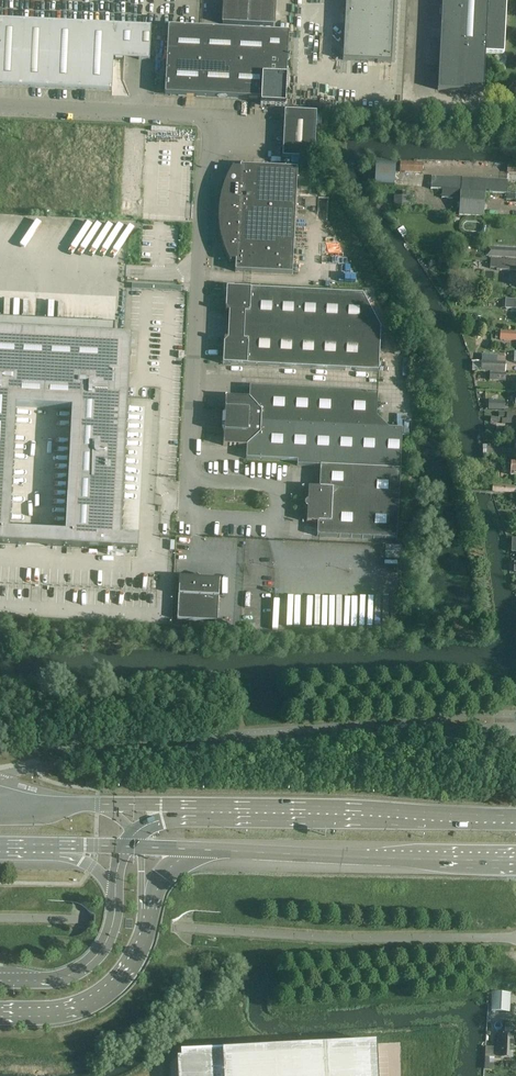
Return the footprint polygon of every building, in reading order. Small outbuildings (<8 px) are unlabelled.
[(342,60),(391,63),(394,0),(345,0),(342,60)] [(503,54),(506,0),(442,0),(438,90),(483,93),(485,53),(502,54),(503,54)] [(223,13),(248,14),(249,3),(224,2),(223,13)] [(248,14),(274,16),(274,4),(249,3),(248,14)] [(222,25),(248,26),(248,14),(223,13),(222,25)] [(248,26),(273,28),(274,16),(248,14),(248,26)] [(151,27),(0,20),(0,86),(112,91),(113,59),(149,60),(151,27)] [(168,28),(165,96),(261,100),(260,106),(285,107),(288,34),(168,28)] [(316,113),(285,111),(282,158),(314,159),(316,113)] [(399,172),(422,174),(423,165),(400,164),(399,172)] [(292,275),(297,172),(297,170),(240,167),(240,169),(233,169),(234,168),(233,168),(230,172),(229,175),(227,177),(222,177),(222,185),(224,185),(223,189),(221,194),(220,197),(220,200),(219,205),(219,208),(218,211),(218,214),(218,220),(218,222),(218,225),(219,231),(220,237),(221,242),(222,245),(224,250),(226,256),(229,261),(230,263),(231,263),(230,261),(235,262),(235,272),(292,275)] [(459,191),(462,191),(485,192),(507,193),(508,182),(442,178),(442,177),(431,177),(431,189),(442,190),(459,191)] [(459,191),(442,190),(441,198),(459,199),(459,191)] [(485,193),(461,192),(459,215),(484,216),(485,193)] [(395,197),(395,207),(409,208),(409,198),(412,199),(413,194),(410,194),(410,193),(404,193),(403,197),(395,197)] [(505,249),(486,248),(486,257),(515,258),(515,249),(505,249)] [(490,269),(497,269),(496,271),(515,272),(515,262),(491,260),(490,269)] [(242,328),(380,333),(381,329),(362,295),(226,289),(225,313),(243,314),(242,328)] [(506,301),(505,308),(515,309),(515,301),(506,301)] [(26,546),(47,547),(68,548),(137,551),(138,537),(121,536),(124,479),(128,389),(131,337),(114,336),(115,324),(91,323),(0,319),(0,544),(26,546)] [(380,333),(242,328),(241,341),(224,340),(223,365),(378,373),(380,333)] [(482,355),(481,363),(477,363),(477,371),(484,371),(484,372),(501,373),(501,371),(505,371),(506,362),(496,362),(496,356),(482,355)] [(501,373),(484,372),(484,376),(489,376),(489,381),(505,382),(506,374),(501,373)] [(222,417),(222,422),(376,429),(377,395),(250,388),(249,399),(225,398),(224,417),(222,417)] [(488,410),(504,411),(505,402),(489,401),(488,410)] [(181,414),(182,408),(155,406),(155,413),(181,414)] [(507,415),(507,419),(502,419),(501,425),(511,425),(511,420),(515,420),(515,415),(507,415)] [(222,422),(222,424),(222,427),(224,427),(223,446),(247,448),(246,460),(297,462),(297,467),(320,468),(400,472),(402,431),(376,429),(222,422)] [(507,457),(515,458),(515,450),(502,449),(503,445),(490,445),(490,446),(487,446),(483,446),(483,457),(486,457),(486,458),(493,458),(493,457),(507,458),(507,457)] [(515,458),(507,457),(507,458),(507,464),(512,464),(511,475),(515,476),(515,458)] [(400,472),(320,468),(319,489),(308,489),(308,502),(306,503),(305,505),(305,507),(306,508),(307,509),(307,523),(317,524),(317,537),(397,541),(400,472)] [(402,547),(386,546),(385,559),(401,560),(402,547)] [(220,581),(197,580),(195,576),(198,575),(197,574),(187,579),(179,579),(178,588),(179,588),(177,620),(217,623),(218,602),(220,582),(220,581)] [(509,1012),(510,995),(492,994),(491,1011),(509,1012)] [(513,1051),(514,1037),(497,1036),(496,1048),(502,1048),(502,1051),(501,1058),(512,1059),(513,1051)] [(177,1059),(178,1075),(378,1075),(377,1044),(181,1054),(182,1058),(177,1059)]
